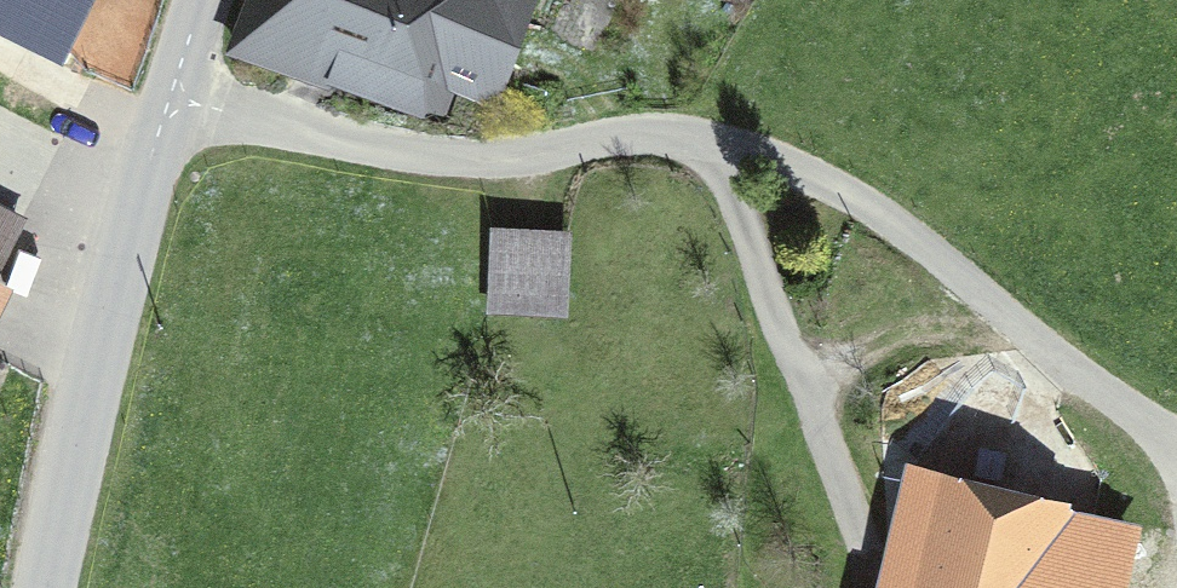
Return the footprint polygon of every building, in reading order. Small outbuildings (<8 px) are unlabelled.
[(26,21),(62,37),(78,0),(36,0),(26,21)] [(242,61),(461,138),(477,93),(516,107),(554,0),(264,0),(242,61)] [(0,216),(0,304),(36,234),(0,216)] [(571,233),(498,228),(492,317),(564,322),(571,233)] [(924,483),(898,587),(1129,587),(1142,537),(924,483)]
